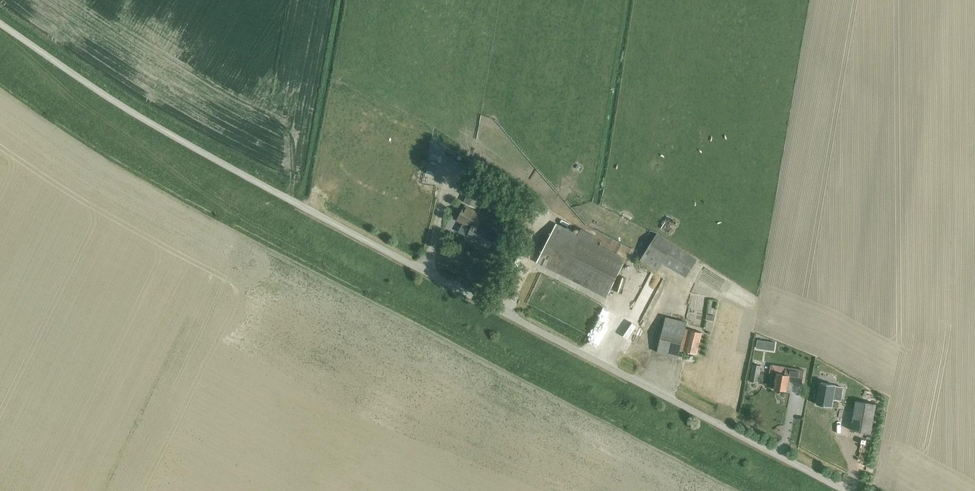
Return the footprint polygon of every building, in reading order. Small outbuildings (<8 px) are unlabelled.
[(429,166),(444,168),(445,161),(430,159),(429,166)] [(429,173),(443,175),(443,170),(433,169),(433,167),(429,166),(429,173)] [(422,184),(419,194),(435,198),(438,188),(422,184)] [(464,203),(474,208),(482,192),(471,187),(464,203)] [(457,221),(472,228),(467,237),(489,248),(496,234),(478,225),(483,216),(464,207),(457,221)] [(625,259),(591,242),(593,237),(581,230),(578,235),(556,224),(537,263),(606,297),(625,259)] [(663,262),(679,273),(687,278),(698,261),(656,235),(640,260),(657,271),(663,262)] [(627,291),(634,276),(624,271),(617,287),(627,291)] [(659,288),(662,278),(653,275),(650,285),(659,288)] [(701,333),(689,330),(684,329),(686,323),(662,317),(654,352),(677,358),(679,350),(696,354),(701,333)] [(760,336),(759,346),(777,348),(778,339),(760,336)] [(765,361),(766,352),(757,351),(756,359),(765,361)] [(750,382),(757,383),(760,366),(753,365),(750,382)] [(802,383),(804,370),(785,367),(784,375),(772,372),(769,388),(786,390),(788,381),(802,383)] [(843,388),(835,386),(836,385),(821,383),(817,405),(832,407),(833,399),(841,401),(843,388)] [(851,430),(871,434),(876,404),(856,401),(851,430)]
